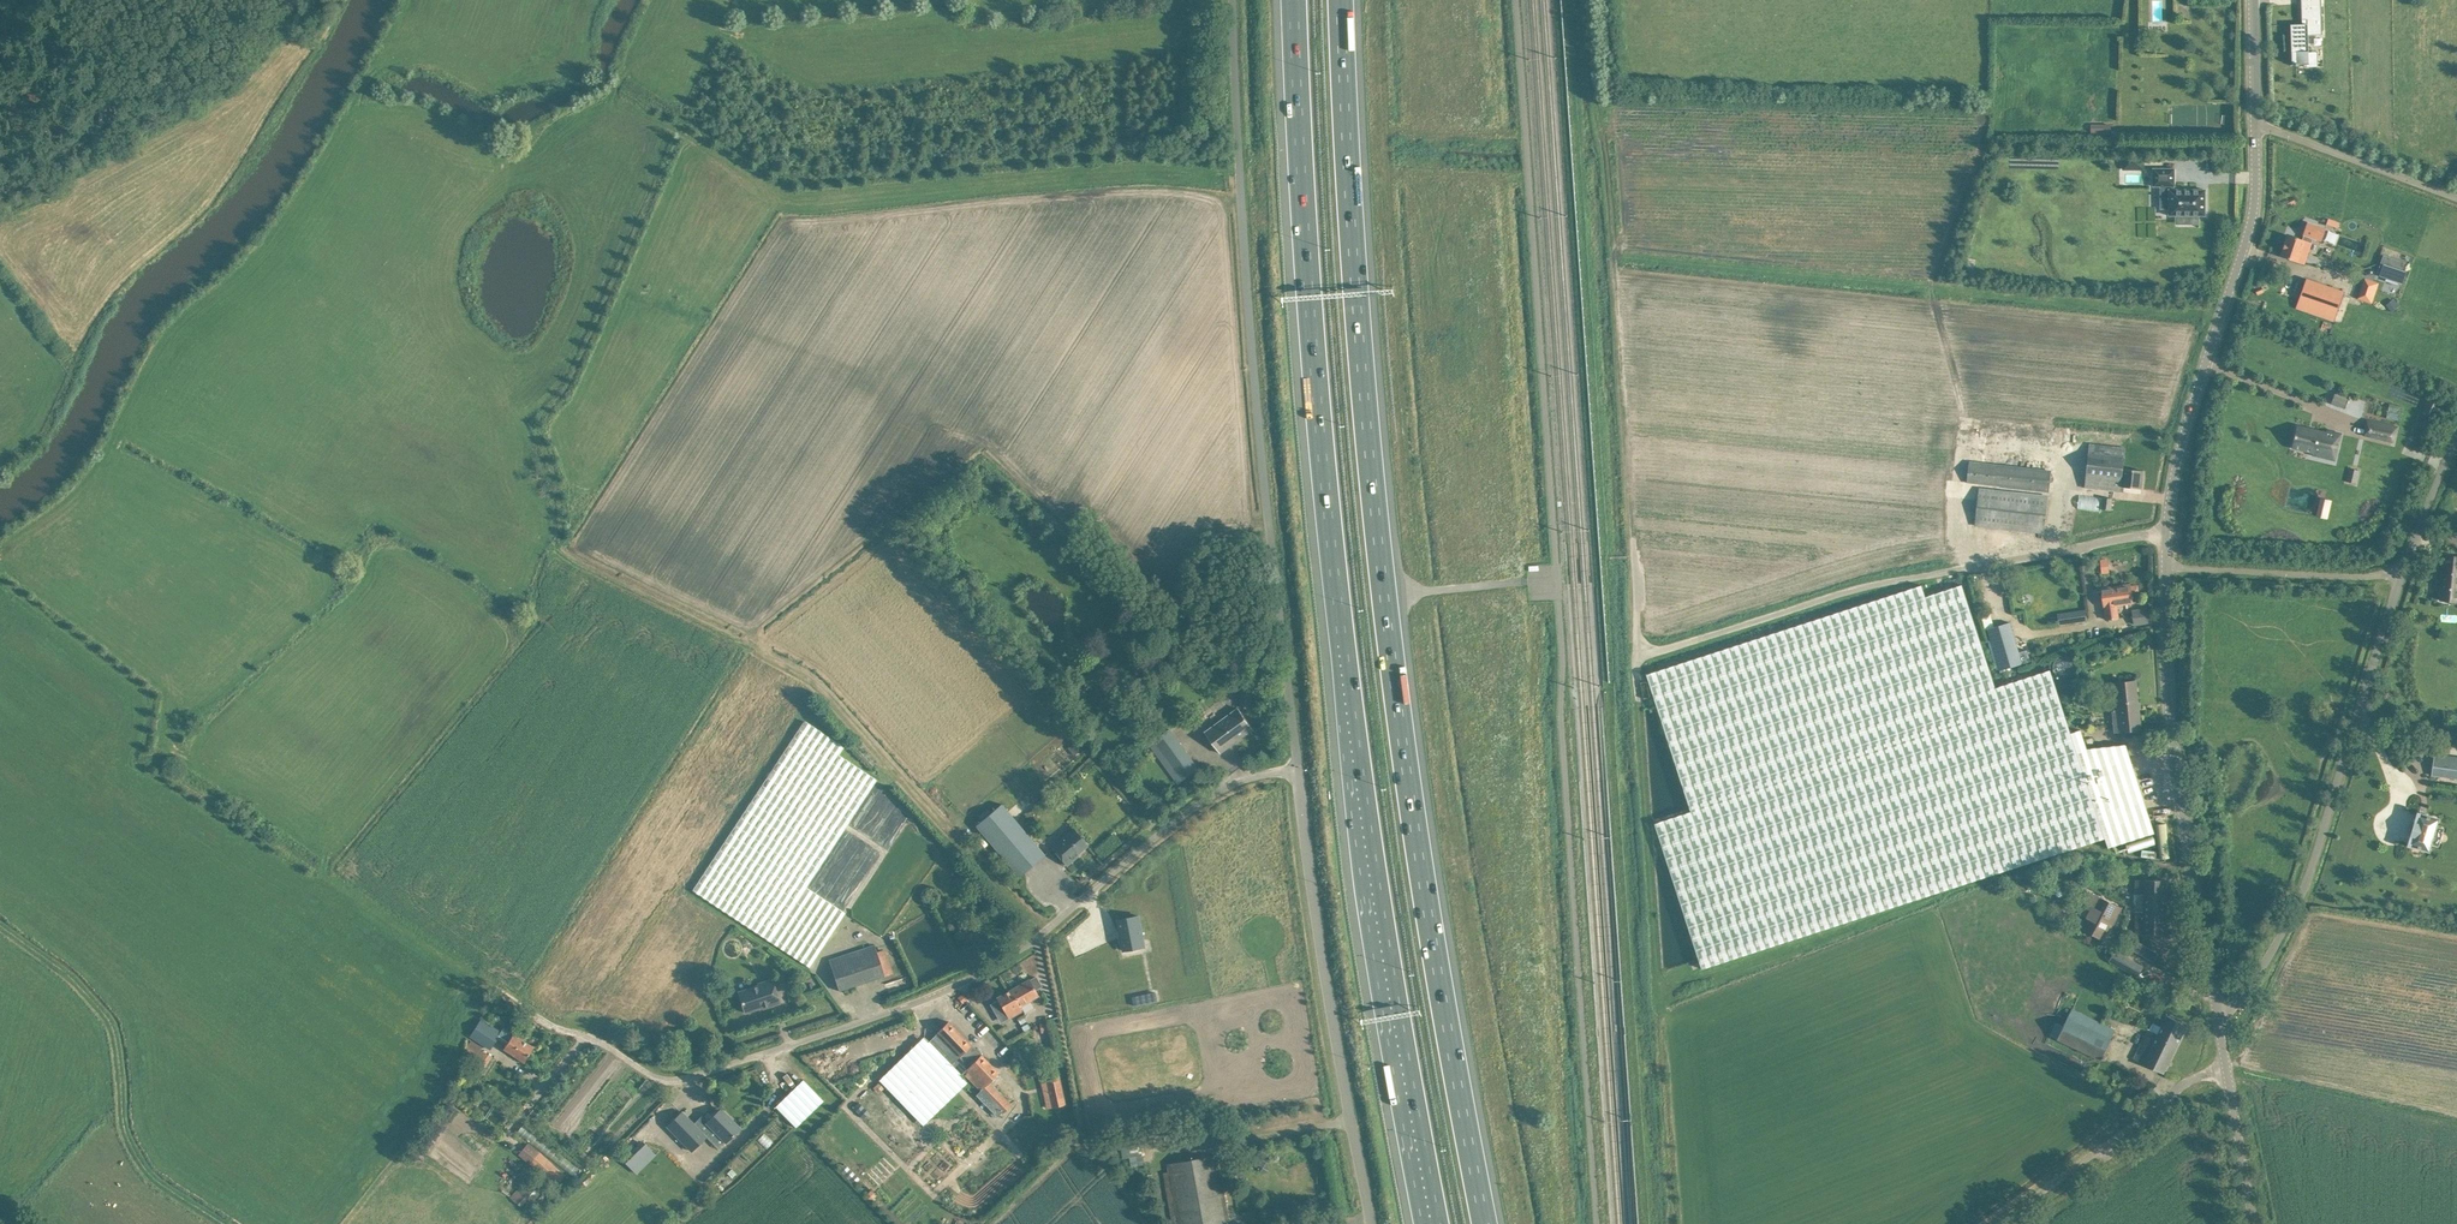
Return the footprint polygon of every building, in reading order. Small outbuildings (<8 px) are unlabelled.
[(2167,0),(2158,0),(2155,0),(2154,25),(2166,26),(2167,0)] [(2302,19),(2308,19),(2308,24),(2290,24),(2291,53),(2290,53),(2291,65),(2296,65),(2299,65),(2299,64),(2309,64),(2308,35),(2322,35),(2321,0),(2301,0),(2302,19)] [(2096,127),(2095,138),(2115,139),(2116,128),(2096,127)] [(2205,215),(2205,190),(2173,190),(2173,186),(2174,186),(2174,168),(2153,168),(2153,186),(2161,186),(2161,208),(2169,208),(2169,215),(2205,215)] [(2380,197),(2382,190),(2374,187),(2372,195),(2380,197)] [(2320,243),(2325,228),(2308,222),(2302,240),(2288,235),(2281,255),(2304,264),(2313,240),(2320,243)] [(2345,292),(2306,279),(2296,307),(2335,321),(2345,292)] [(2359,285),(2356,295),(2365,298),(2368,288),(2359,285)] [(2339,391),(2336,402),(2350,407),(2354,396),(2339,391)] [(2429,398),(2423,411),(2433,416),(2434,416),(2440,403),(2438,402),(2429,398)] [(2398,429),(2368,419),(2365,427),(2368,428),(2366,434),(2393,442),(2398,429)] [(2319,431),(2297,426),(2292,447),(2314,452),(2315,447),(2335,452),(2333,459),(2334,459),(2340,434),(2327,430),(2325,436),(2318,435),(2319,431)] [(2090,444),(2085,487),(2124,492),(2124,487),(2141,489),(2143,470),(2123,468),(2125,448),(2090,444)] [(2051,471),(1968,462),(1966,484),(2049,493),(2051,471)] [(2347,479),(2356,481),(2359,470),(2349,468),(2347,479)] [(1979,488),(1975,525),(2044,533),(2048,496),(1979,488)] [(2102,509),(2111,510),(2112,498),(2103,497),(2102,509)] [(2445,555),(2440,600),(2456,601),(2456,556),(2445,555)] [(1962,584),(1921,594),(1918,585),(1716,651),(1647,673),(1692,811),(1654,823),(1701,968),(1915,900),(2005,869),(2104,838),(2107,848),(2154,833),(2143,800),(2137,801),(2134,773),(2124,774),(2122,746),(2122,745),(2087,748),(2080,729),(2071,732),(2050,670),(1994,688),(1992,683),(1962,584)] [(2130,586),(2130,585),(2101,589),(2106,619),(2118,618),(2116,604),(2132,602),(2132,596),(2139,595),(2137,585),(2130,586)] [(2134,624),(2149,622),(2147,609),(2142,609),(2143,614),(2133,615),(2134,624)] [(1998,670),(2023,663),(2012,622),(1987,628),(1998,670)] [(2115,682),(2118,709),(2112,710),(2115,732),(2140,729),(2135,680),(2115,682)] [(1239,709),(1206,733),(1220,753),(1253,728),(1239,709)] [(692,890),(809,967),(845,913),(806,887),(877,780),(839,755),(844,746),(806,721),(692,890)] [(1147,743),(1177,784),(1199,768),(1172,732),(1176,729),(1171,723),(1167,726),(1169,728),(1147,743)] [(2435,754),(2432,775),(2456,778),(2456,757),(2435,754)] [(1019,877),(1045,855),(1002,804),(976,825),(1019,877)] [(2429,851),(2439,819),(2418,813),(2408,845),(2429,851)] [(1077,854),(1087,845),(1073,829),(1051,848),(1066,865),(1074,858),(1073,858),(1077,854)] [(2158,838),(2131,847),(2134,854),(2161,846),(2158,838)] [(2135,880),(2135,911),(2143,911),(2143,934),(2166,934),(2166,880),(2135,880)] [(935,888),(926,898),(938,907),(946,898),(935,888)] [(2104,939),(2120,908),(2089,892),(2078,912),(2085,916),(2079,926),(2104,939)] [(1140,915),(1118,919),(1124,950),(1145,946),(1140,915)] [(829,960),(839,991),(885,976),(875,945),(829,960)] [(2143,966),(2115,951),(2109,960),(2138,976),(2143,966)] [(1029,980),(1029,979),(997,997),(998,1000),(992,1003),(1002,1020),(1008,1017),(1009,1018),(1022,1011),(1024,1013),(1034,1008),(1030,1000),(1038,996),(1034,990),(1041,986),(1036,977),(1029,980)] [(738,992),(745,1012),(763,1007),(763,1008),(780,1002),(772,979),(759,984),(759,985),(738,992)] [(1156,992),(1148,994),(1150,1002),(1158,1001),(1156,992)] [(2165,993),(2162,999),(2171,1005),(2175,999),(2165,993)] [(2047,1035),(2099,1059),(2112,1029),(2069,1010),(2061,1027),(2053,1023),(2047,1035)] [(2145,1035),(2134,1059),(2163,1073),(2187,1024),(2159,1011),(2153,1022),(2147,1036),(2145,1035)] [(490,1049),(501,1033),(481,1019),(470,1035),(490,1049)] [(912,1047),(879,1080),(909,1112),(950,1072),(955,1067),(961,1074),(963,1072),(980,1090),(988,1082),(998,1073),(981,1055),(980,1056),(970,1046),(971,1045),(949,1021),(936,1034),(955,1053),(948,1060),(932,1044),(927,1048),(920,1055),(912,1047)] [(1046,1022),(1039,1023),(1041,1033),(1048,1031),(1046,1022)] [(524,1062),(534,1047),(513,1034),(504,1048),(524,1062)] [(491,1057),(481,1050),(471,1065),(481,1072),(491,1057)] [(1052,1106),(1063,1103),(1057,1077),(1046,1079),(1052,1106)] [(775,1106),(795,1127),(823,1101),(802,1080),(775,1106)] [(864,1108),(858,1102),(853,1108),(858,1113),(864,1108)] [(682,1112),(667,1126),(691,1151),(706,1136),(704,1135),(711,1128),(725,1143),(740,1128),(721,1108),(707,1121),(701,1115),(693,1123),(682,1112)] [(492,1117),(500,1125),(508,1116),(500,1109),(492,1117)] [(653,1126),(642,1136),(646,1140),(657,1130),(653,1126)] [(529,1142),(518,1154),(528,1163),(554,1186),(565,1174),(538,1151),(529,1142)] [(1168,1164),(1179,1223),(1230,1223),(1218,1155),(1168,1164)] [(849,1179),(855,1174),(844,1163),(839,1169),(849,1179)] [(529,1198),(518,1188),(510,1197),(521,1206),(529,1198)] [(662,1192),(654,1201),(665,1212),(680,1197),(674,1190),(667,1197),(662,1192)] [(875,1196),(870,1191),(866,1195),(871,1200),(875,1196)]
